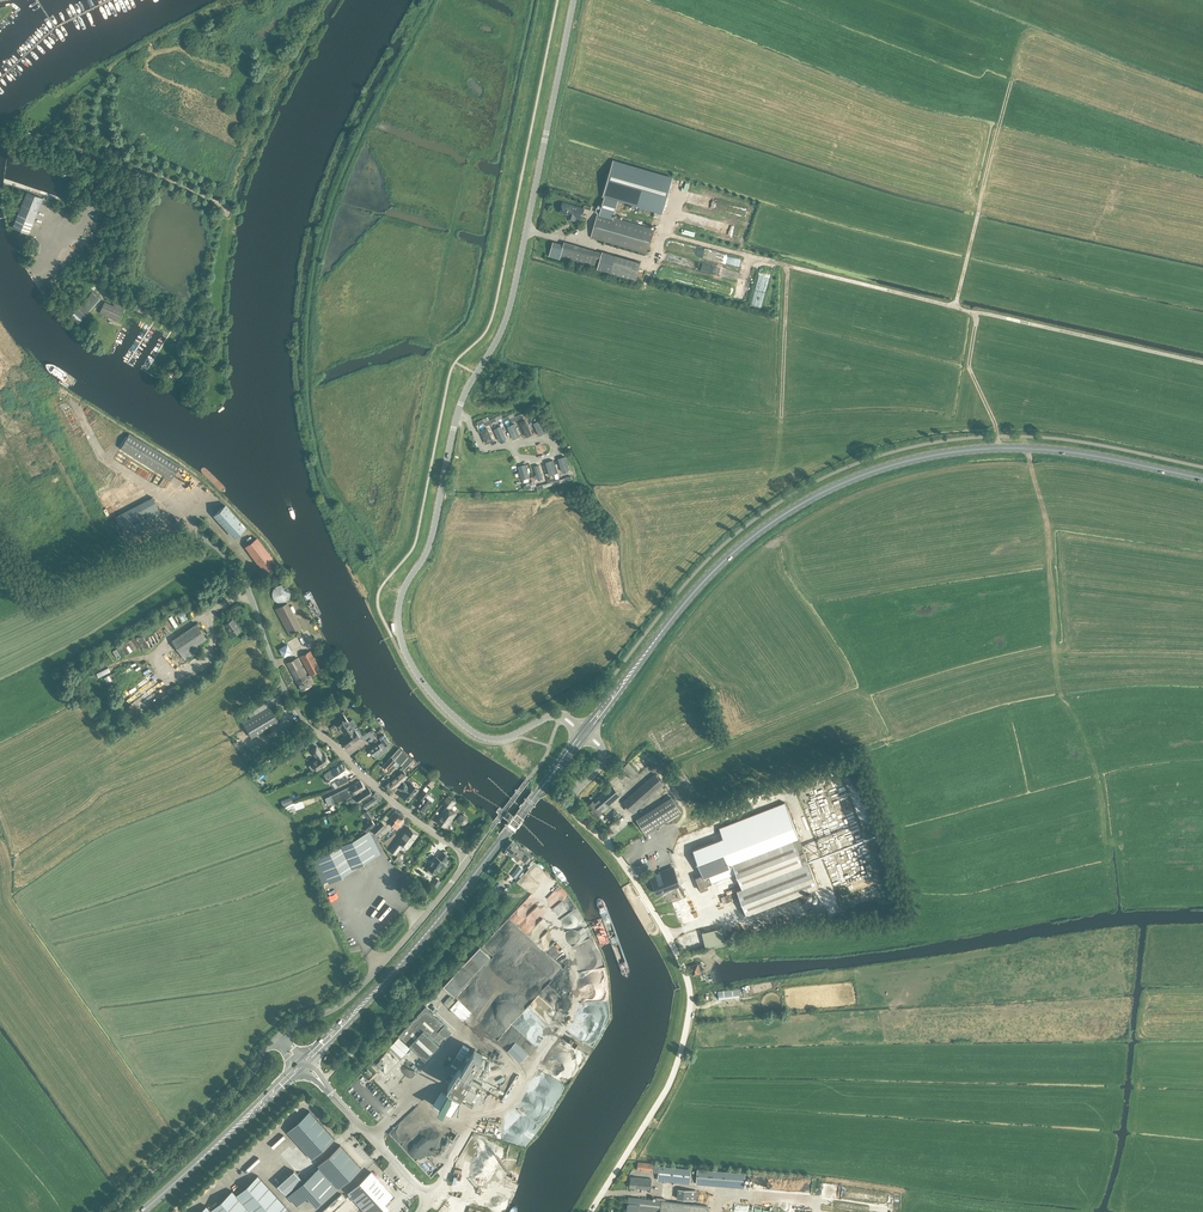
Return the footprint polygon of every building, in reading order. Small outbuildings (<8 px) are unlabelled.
[(600,213),(600,214),(613,218),(618,201),(662,214),(673,177),(613,160),(603,197),(604,197),(601,209),(597,208),(595,212),(600,213)] [(27,192),(20,210),(36,216),(43,198),(27,192)] [(583,209),(582,209),(563,203),(560,213),(569,215),(568,218),(575,220),(575,217),(581,219),(583,209)] [(36,216),(20,210),(12,228),(29,234),(36,216)] [(600,214),(598,213),(591,238),(646,254),(654,230),(613,218),(600,214)] [(561,256),(560,256),(563,245),(553,242),(549,256),(560,259),(561,256)] [(601,253),(582,248),(564,242),(563,245),(560,256),(561,256),(597,267),(601,253)] [(641,262),(602,251),(597,269),(636,281),(641,262)] [(53,277),(44,283),(48,289),(57,283),(53,277)] [(83,314),(98,298),(92,293),(78,309),(77,308),(71,315),(79,323),(85,315),(83,314)] [(115,303),(113,306),(105,302),(100,313),(117,321),(123,307),(115,303)] [(190,333),(185,330),(179,340),(176,345),(181,348),(190,333)] [(525,420),(520,422),(526,437),(531,435),(527,426),(525,420)] [(540,421),(533,424),(539,435),(545,432),(540,421)] [(514,424),(507,427),(513,439),(520,436),(514,424)] [(501,426),(494,429),(499,441),(506,438),(503,432),(501,426)] [(487,428),(481,431),(486,443),(493,440),(489,433),(487,428)] [(122,449),(172,479),(179,467),(129,437),(122,449)] [(565,457),(558,459),(562,472),(569,470),(565,457)] [(553,460),(546,462),(550,475),(553,474),(557,473),(553,460)] [(525,465),(518,467),(522,480),(529,477),(525,465)] [(534,466),(538,480),(544,479),(540,465),(534,466)] [(152,497),(115,516),(125,536),(162,517),(152,497)] [(225,506),(214,515),(234,538),(245,528),(225,506)] [(266,575),(278,566),(257,539),(245,547),(266,575)] [(287,603),(275,609),(289,635),(300,629),(287,603)] [(232,619),(224,625),(232,636),(241,631),(232,619)] [(196,624),(171,640),(184,659),(199,649),(196,645),(206,638),(196,624)] [(283,657),(292,652),(287,643),(278,649),(283,657)] [(310,651),(300,656),(310,675),(320,670),(310,651)] [(287,663),(301,690),(311,685),(297,658),(287,663)] [(250,719),(243,723),(251,738),(278,722),(269,707),(281,700),(275,690),(244,708),(250,719)] [(349,722),(345,717),(343,714),(338,718),(337,718),(328,725),(331,729),(337,725),(340,729),(340,728),(346,736),(355,730),(356,729),(354,726),(356,725),(352,720),(349,722)] [(363,741),(374,734),(374,733),(375,732),(373,729),(371,730),(363,736),(361,737),(363,741)] [(355,730),(346,736),(340,741),(346,749),(351,745),(351,744),(360,738),(355,730)] [(385,746),(389,743),(384,734),(379,738),(382,742),(378,745),(378,744),(369,751),(372,755),(377,753),(379,756),(388,750),(385,746)] [(316,747),(312,750),(318,758),(312,763),(313,764),(311,765),(315,770),(317,769),(317,770),(329,761),(324,754),(322,755),(320,754),(321,753),(316,747)] [(299,751),(297,748),(288,754),(290,757),(299,751)] [(398,748),(391,757),(382,766),(386,770),(392,764),(395,767),(398,764),(404,769),(408,764),(412,761),(398,748)] [(348,771),(342,762),(324,775),(331,785),(335,782),(338,785),(347,779),(344,775),(348,771)] [(268,768),(271,771),(277,766),(274,763),(268,768)] [(628,763),(625,766),(634,776),(637,773),(628,763)] [(389,782),(384,787),(390,793),(398,784),(407,777),(403,772),(394,780),(390,783),(389,782)] [(664,784),(655,774),(623,802),(632,812),(664,784)] [(357,799),(356,798),(354,795),(365,789),(360,781),(349,787),(325,799),(328,806),(345,800),(348,798),(349,802),(357,799)] [(408,787),(403,783),(398,788),(403,793),(401,795),(408,802),(418,790),(411,784),(408,787)] [(593,800),(587,805),(596,816),(602,811),(620,795),(612,785),(593,800)] [(356,798),(357,799),(358,802),(363,798),(371,793),(369,789),(356,798)] [(431,802),(426,798),(428,794),(423,790),(417,797),(421,800),(416,806),(423,812),(431,802)] [(375,793),(371,796),(372,797),(362,804),(367,810),(364,813),(369,820),(362,826),(366,832),(375,824),(371,819),(372,818),(371,817),(373,815),(368,808),(377,801),(381,798),(375,793)] [(455,802),(447,796),(442,803),(446,806),(435,821),(445,828),(456,814),(450,809),(455,802)] [(672,798),(637,820),(646,835),(681,812),(672,798)] [(702,875),(695,877),(700,891),(708,888),(706,885),(736,873),(742,888),(737,889),(747,915),(818,888),(802,847),(797,849),(793,840),(798,838),(784,802),(719,828),(722,838),(692,849),(702,875)] [(521,803),(519,806),(529,814),(531,811),(521,803)] [(499,807),(496,811),(517,828),(519,826),(520,827),(523,823),(507,812),(499,807)] [(606,815),(613,823),(620,816),(614,808),(606,815)] [(398,823),(403,817),(395,811),(392,815),(390,817),(392,819),(389,823),(396,830),(400,825),(398,823)] [(464,814),(459,815),(457,818),(458,823),(461,825),(466,825),(468,821),(467,817),(464,814)] [(380,821),(371,830),(377,835),(386,827),(380,821)] [(402,836),(402,835),(390,851),(395,855),(399,850),(396,848),(399,843),(402,845),(403,844),(406,847),(409,844),(410,844),(417,834),(408,828),(402,836)] [(364,834),(316,858),(329,883),(359,867),(358,865),(376,856),(364,834)] [(506,849),(512,854),(518,847),(512,842),(506,849)] [(519,845),(518,847),(512,854),(511,855),(518,860),(525,850),(519,845)] [(435,856),(427,869),(435,874),(443,862),(445,863),(450,856),(443,852),(438,858),(435,856)] [(547,867),(565,887),(572,879),(553,861),(547,867)] [(512,875),(516,878),(523,868),(519,866),(512,875)] [(651,877),(657,891),(657,892),(679,884),(673,868),(661,872),(659,873),(660,874),(657,875),(656,874),(652,876),(651,876),(651,877)] [(480,948),(444,986),(468,1008),(503,970),(480,948)] [(700,973),(697,964),(689,966),(690,971),(692,970),(693,975),(700,973)] [(426,1006),(399,1035),(426,1060),(452,1031),(426,1006)] [(410,1048),(399,1037),(390,1046),(402,1057),(410,1048)] [(464,1092),(459,1100),(465,1104),(468,1098),(473,1102),(497,1059),(484,1051),(486,1048),(477,1042),(474,1047),(465,1041),(453,1061),(459,1065),(448,1083),(464,1092)] [(309,1113),(287,1134),(312,1161),(334,1140),(309,1113)] [(340,1146),(318,1167),(339,1190),(362,1169),(340,1146)] [(653,1164),(638,1162),(637,1170),(652,1172),(653,1164)] [(659,1172),(658,1180),(690,1183),(692,1170),(659,1166),(659,1164),(653,1164),(652,1172),(659,1172)] [(692,1168),(692,1170),(690,1183),(716,1186),(717,1171),(692,1168)] [(735,1173),(717,1171),(716,1186),(734,1188),(735,1173)] [(302,1181),(295,1173),(279,1188),(286,1196),(302,1181)] [(372,1173),(349,1193),(367,1211),(374,1211),(393,1195),(372,1173)] [(287,1207),(258,1175),(236,1195),(232,1190),(210,1210),(206,1205),(199,1211),(282,1211),(287,1207)] [(652,1179),(631,1177),(630,1188),(650,1190),(652,1179)] [(697,1191),(678,1189),(677,1199),(696,1201),(697,1191)] [(661,1201),(629,1197),(627,1211),(707,1211),(708,1206),(661,1201)]
